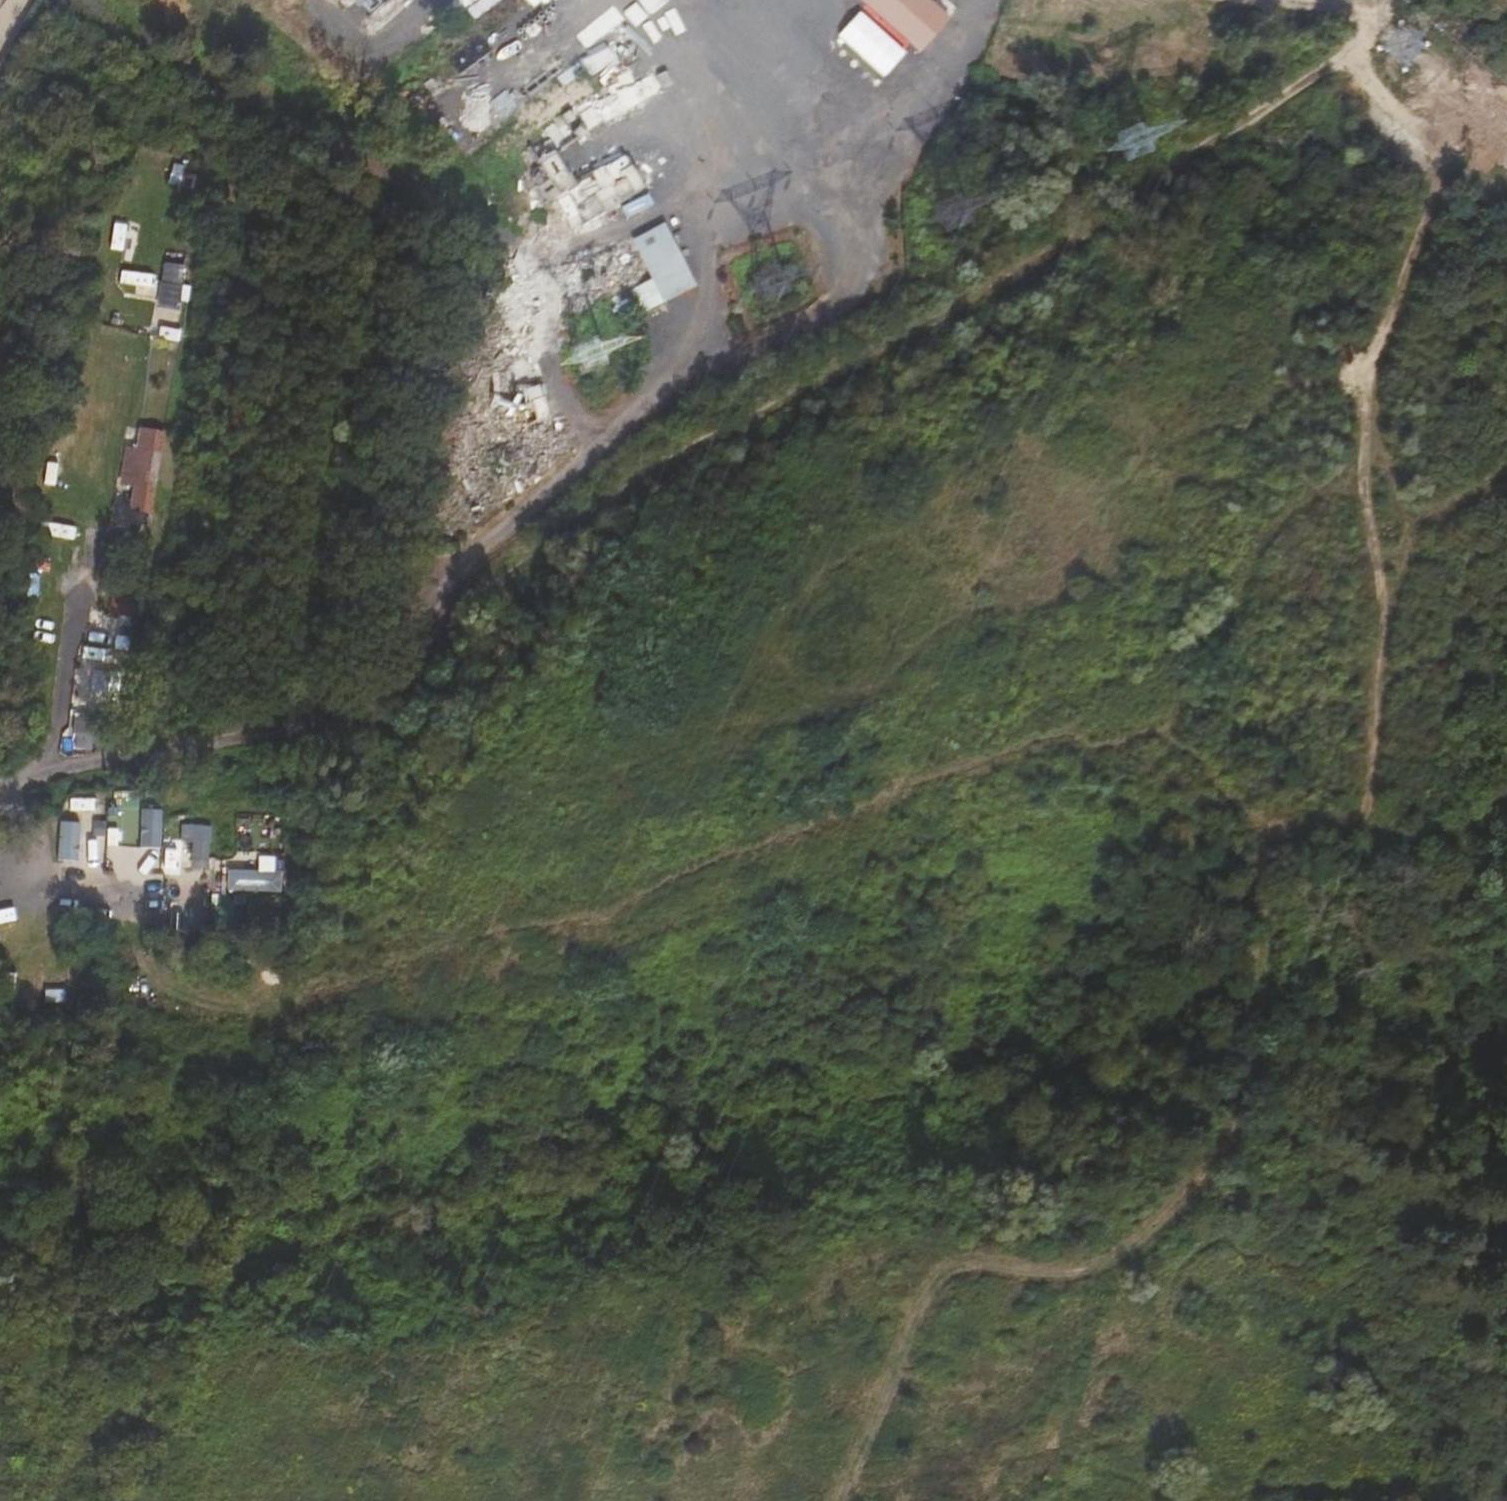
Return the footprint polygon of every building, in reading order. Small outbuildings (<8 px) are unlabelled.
[(917,50),(954,11),(943,0),(865,0),(917,50)] [(614,58),(600,27),(578,37),(592,68),(614,58)] [(642,311),(698,285),(668,221),(633,237),(653,278),(632,288),(642,311)] [(145,503),(161,418),(134,414),(130,439),(134,440),(129,471),(125,470),(120,498),(145,503)] [(162,848),(163,809),(130,808),(129,832),(143,832),(143,847),(162,848)] [(81,822),(62,821),(60,859),(78,860),(81,822)] [(214,824),(195,823),(192,861),(211,863),(214,824)] [(264,835),(245,834),(242,872),(261,873),(264,835)]
